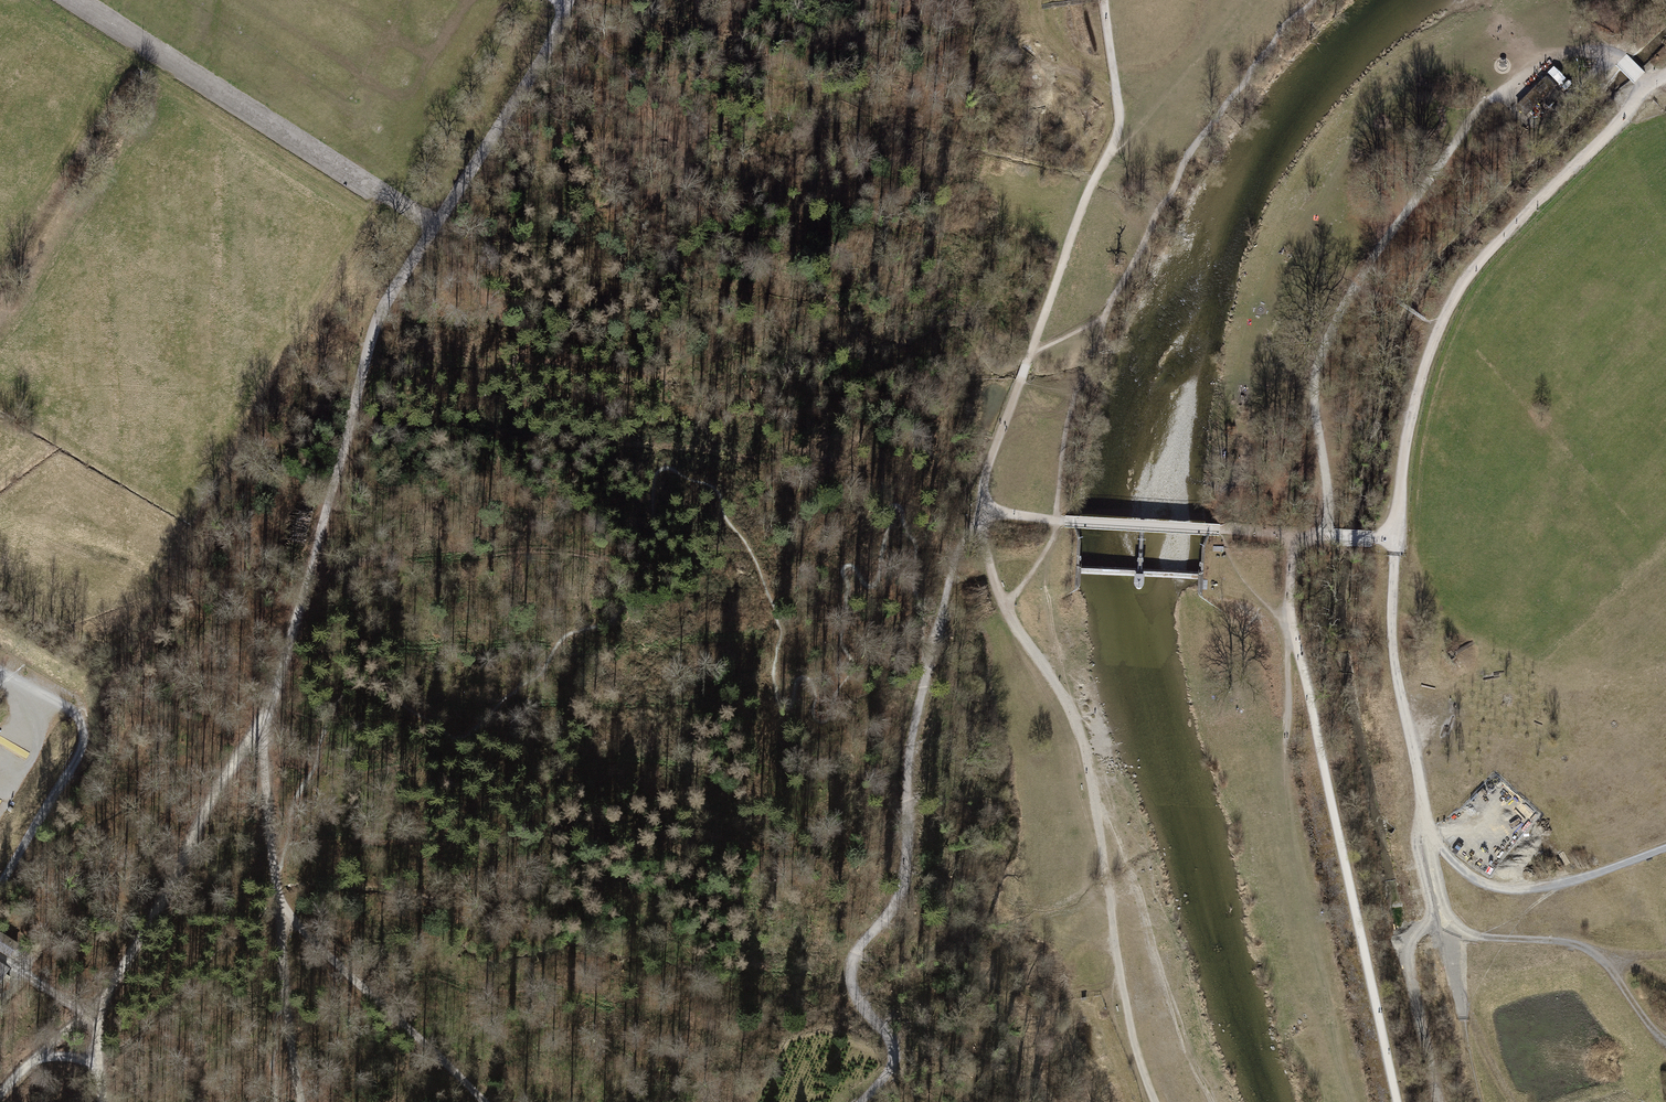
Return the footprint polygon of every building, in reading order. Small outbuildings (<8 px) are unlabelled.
[(10,957),(19,943),(0,931),(0,951),(10,957)] [(40,956),(26,946),(22,952),(36,961),(40,956)] [(0,961),(0,982),(9,967),(0,961)]
